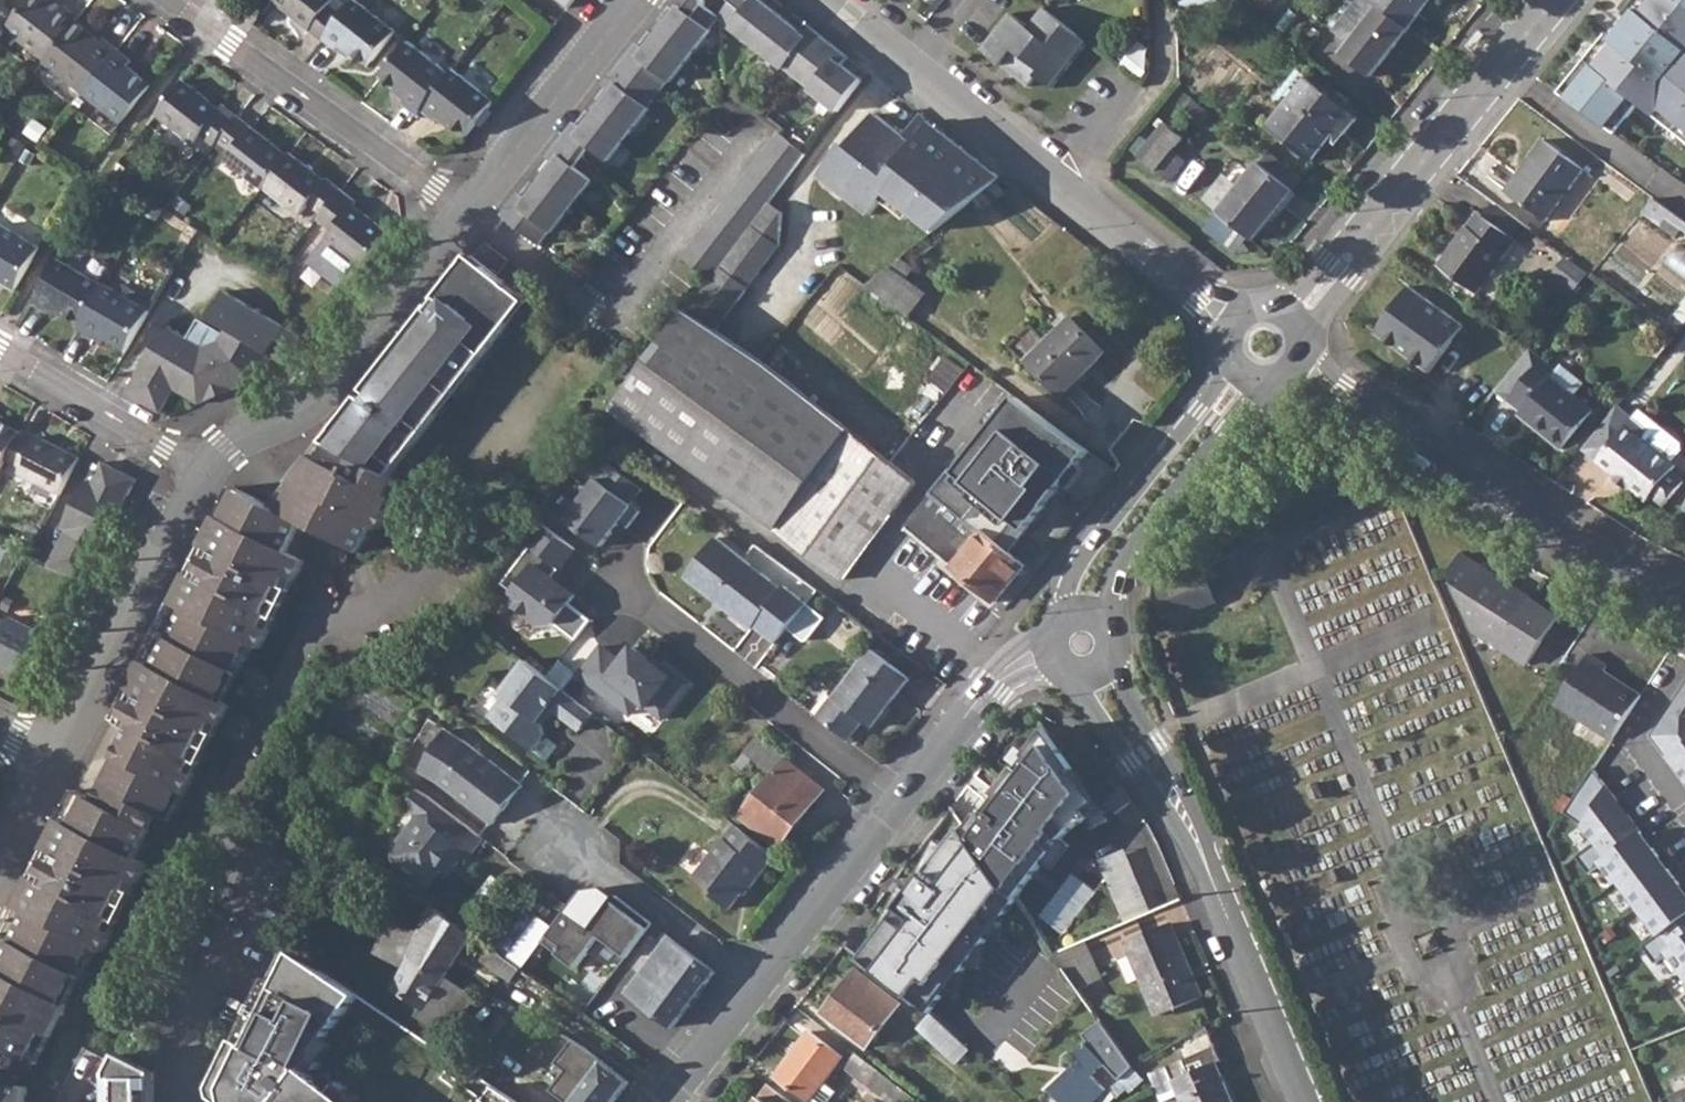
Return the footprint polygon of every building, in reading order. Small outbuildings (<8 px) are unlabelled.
[(7,27),(45,57),(76,19),(80,15),(65,3),(62,8),(51,0),(29,0),(14,20),(7,27)] [(326,39),(345,13),(333,3),(336,0),(276,0),(326,39)] [(326,39),(339,50),(344,45),(370,65),(399,29),(362,0),(356,0),(345,13),(326,39)] [(517,199),(556,224),(559,226),(598,177),(579,160),(594,143),(613,158),(657,104),(654,102),(673,79),(676,81),(717,30),(714,28),(723,16),(710,5),(709,0),(699,0),(679,21),(614,85),(615,86),(585,124),(580,119),(553,153),(557,158),(530,192),(525,188),(517,199)] [(609,82),(614,85),(679,21),(699,0),(694,0),(677,19),(672,15),(646,46),(642,41),(609,82)] [(733,4),(726,13),(736,22),(734,26),(786,69),(789,65),(813,85),(811,90),(839,113),(864,79),(844,63),(848,57),(808,25),(803,30),(771,6),(767,10),(755,0),(732,0),(733,4)] [(1331,33),(1349,47),(1344,54),(1371,75),(1408,27),(1374,0),(1356,0),(1331,33)] [(1408,27),(1429,0),(1374,0),(1408,27)] [(1631,3),(1684,48),(1684,0),(1633,0),(1631,3)] [(1631,3),(1624,12),(1630,16),(1615,35),(1609,30),(1560,91),(1614,131),(1635,104),(1684,141),(1684,48),(1631,3)] [(7,27),(14,20),(0,9),(0,36),(7,27)] [(1088,43),(1046,9),(1031,28),(1011,14),(983,51),(1029,88),(1037,77),(1052,89),(1088,43)] [(45,57),(44,59),(82,90),(118,46),(104,36),(102,39),(99,43),(89,35),(92,31),(76,19),(45,57)] [(412,40),(384,76),(410,97),(405,103),(419,115),(423,109),(452,72),(412,40)] [(118,46),(82,90),(122,121),(152,85),(127,65),(132,58),(118,46)] [(452,72),(423,109),(436,120),(441,114),(468,135),(496,99),(456,68),(452,72)] [(1313,159),(1329,139),(1334,133),(1341,139),(1359,116),(1298,69),(1276,96),(1287,104),(1270,126),(1313,159)] [(185,77),(157,112),(196,142),(203,135),(215,143),(219,138),(239,113),(226,102),(222,106),(185,77)] [(1194,102),(1187,111),(1200,122),(1207,113),(1194,102)] [(239,113),(219,138),(235,151),(228,160),(264,187),(265,186),(290,153),(239,113)] [(824,176),(849,195),(854,189),(878,208),(883,201),(889,194),(913,214),(936,231),(1004,179),(932,124),(915,145),(907,155),(897,147),(906,137),(893,126),(881,116),(853,150),(848,146),(824,176)] [(1162,124),(1137,155),(1155,170),(1180,138),(1162,124)] [(681,255),(713,280),(808,154),(780,133),(681,255)] [(1543,140),(1505,191),(1547,220),(1583,170),(1543,140)] [(290,153),(265,186),(303,215),(311,205),(322,214),(341,189),(343,186),(331,177),(328,179),(292,151),(290,153)] [(1258,162),(1220,211),(1254,239),(1293,190),(1258,162)] [(322,214),(319,219),(333,230),(326,239),(362,268),(390,232),(355,206),(358,202),(341,189),(322,214)] [(1653,196),(1643,210),(1661,225),(1667,217),(1672,210),(1653,196)] [(517,199),(506,212),(543,243),(553,227),(556,224),(517,199)] [(1516,232),(1523,221),(1495,201),(1488,211),(1516,232)] [(1510,236),(1483,215),(1479,212),(1440,265),(1476,293),(1516,240),(1510,236)] [(17,288),(42,245),(1,222),(0,224),(0,278),(17,288)] [(504,317),(498,312),(514,288),(472,255),(439,296),(443,300),(423,325),(419,322),(377,374),(388,382),(337,448),(383,472),(433,408),(426,402),(456,362),(463,366),(456,377),(504,317)] [(1566,256),(1546,282),(1569,300),(1591,273),(1566,256)] [(61,258),(33,304),(52,315),(56,308),(83,324),(107,283),(61,258)] [(891,266),(867,284),(912,317),(927,293),(905,277),(891,266)] [(83,324),(80,330),(99,340),(102,334),(128,350),(151,309),(107,283),(83,324)] [(1382,324),(1376,332),(1430,371),(1464,325),(1410,285),(1382,324)] [(212,317),(216,320),(232,294),(227,292),(212,317)] [(202,344),(177,386),(202,403),(255,382),(271,354),(274,350),(287,328),(286,326),(232,294),(216,320),(229,329),(221,340),(207,347),(202,344)] [(689,311),(616,408),(841,578),(914,477),(772,365),(756,354),(689,311)] [(1075,317),(1032,358),(1065,394),(1106,351),(1075,317)] [(287,328),(274,350),(290,360),(307,337),(286,324),(286,326),(287,328)] [(169,325),(130,392),(161,411),(175,388),(177,386),(202,344),(169,325)] [(1543,359),(1509,400),(1522,411),(1520,414),(1563,447),(1593,410),(1574,395),(1584,382),(1561,363),(1555,370),(1543,359)] [(426,402),(433,408),(449,389),(456,377),(463,366),(456,362),(426,402)] [(1019,395),(957,473),(1028,531),(1092,448),(1019,395)] [(1598,461),(1647,500),(1651,495),(1664,506),(1684,481),(1684,479),(1673,469),(1676,464),(1643,437),(1648,430),(1633,417),(1598,461)] [(4,458),(17,431),(17,430),(0,420),(0,465),(4,458)] [(17,431),(4,458),(20,467),(17,471),(58,494),(78,456),(37,434),(33,440),(17,431)] [(129,730),(122,743),(192,778),(231,705),(230,703),(226,701),(254,646),(260,649),(306,560),(291,551),(305,525),(362,552),(375,527),(383,530),(391,515),(393,514),(409,485),(383,472),(337,448),(324,441),(300,470),(305,472),(298,486),(304,489),(290,517),(270,507),(232,488),(172,606),(184,612),(169,639),(157,633),(155,637),(167,643),(153,669),(142,663),(112,721),(129,730)] [(66,528),(46,566),(81,584),(135,477),(102,460),(91,480),(86,478),(61,525),(66,528)] [(620,523),(627,528),(640,511),(631,504),(642,489),(610,464),(566,520),(602,547),(620,523)] [(1028,531),(957,473),(952,469),(933,493),(1008,554),(1028,531)] [(1008,554),(933,493),(906,526),(996,599),(1024,567),(1008,554)] [(576,550),(545,526),(530,544),(534,546),(503,584),(521,599),(515,605),(543,624),(555,624),(576,640),(591,621),(569,604),(573,597),(551,578),(549,568),(554,563),(562,567),(576,550)] [(781,589),(716,537),(686,578),(752,629),(754,625),(775,644),(806,602),(785,585),(781,589)] [(1475,628),(1500,644),(1530,597),(1462,553),(1450,569),(1475,628)] [(1201,568),(1157,586),(1171,618),(1215,600),(1201,568)] [(1532,598),(1530,597),(1500,644),(1527,662),(1556,616),(1532,600),(1532,598)] [(32,681),(53,638),(10,616),(8,620),(0,616),(0,665),(32,681)] [(580,675),(630,715),(640,702),(662,719),(690,685),(660,661),(657,666),(650,660),(633,647),(622,662),(602,646),(580,675)] [(910,678),(873,648),(835,696),(834,695),(819,715),(847,737),(861,718),(873,726),(910,678)] [(1556,703),(1612,738),(1641,694),(1619,681),(1618,685),(1601,674),(1608,665),(1589,654),(1556,703)] [(593,714),(525,661),(500,693),(505,697),(490,717),(532,751),(545,735),(543,724),(539,721),(549,707),(580,731),(593,714)] [(1656,735),(1671,756),(1674,754),(1684,769),(1684,692),(1656,735)] [(1048,727),(968,832),(1013,896),(1057,837),(1073,826),(1092,817),(1088,810),(1102,801),(1048,727)] [(493,823),(523,783),(473,744),(447,728),(422,771),(441,782),(493,823)] [(760,737),(738,765),(766,787),(743,815),(781,845),(825,788),(760,737)] [(122,743),(102,781),(161,812),(171,818),(192,778),(122,743)] [(1671,756),(1683,772),(1684,771),(1684,769),(1674,754),(1671,756)] [(1674,881),(1677,879),(1669,868),(1666,870),(1654,854),(1640,835),(1643,833),(1631,817),(1628,819),(1616,803),(1619,801),(1594,767),(1564,812),(1583,824),(1596,842),(1577,856),(1590,874),(1603,865),(1613,885),(1616,883),(1659,935),(1643,946),(1656,963),(1669,954),(1684,975),(1684,896),(1674,881)] [(102,781),(94,796),(107,803),(153,827),(161,812),(102,781)] [(1122,785),(1102,799),(1110,809),(1116,812),(1133,799),(1122,785)] [(469,856),(484,836),(432,797),(418,788),(406,803),(416,811),(417,818),(394,849),(396,866),(429,885),(449,860),(456,865),(465,852),(469,856)] [(1616,803),(1628,819),(1631,817),(1619,801),(1616,803)] [(55,1028),(96,948),(101,950),(148,861),(138,855),(153,827),(107,803),(92,828),(62,812),(15,901),(28,908),(15,933),(2,926),(0,930),(12,937),(0,961),(0,1000),(55,1028)] [(777,857),(737,826),(696,878),(713,891),(713,895),(732,909),(752,884),(755,886),(777,857)] [(964,827),(910,897),(977,948),(1015,898),(1013,896),(968,832),(964,827)] [(1657,852),(1643,833),(1640,835),(1654,854),(1657,852)] [(1104,854),(1125,921),(1153,913),(1133,846),(1104,854)] [(1654,854),(1666,870),(1669,868),(1657,852),(1654,854)] [(1075,871),(1044,917),(1068,933),(1099,887),(1075,871)] [(1684,896),(1684,891),(1677,879),(1674,881),(1684,896)] [(593,928),(568,908),(542,941),(577,968),(602,935),(629,956),(654,925),(618,897),(593,928)] [(875,940),(944,992),(977,948),(910,897),(875,940)] [(475,935),(435,906),(423,931),(395,918),(379,951),(407,965),(396,989),(425,1009),(421,1017),(451,1037),(478,996),(448,977),(475,935)] [(1027,915),(1006,928),(1014,941),(1022,935),(1052,976),(1048,978),(1058,994),(1063,1001),(1079,1021),(1094,1010),(1078,987),(1054,954),(1027,915)] [(1127,940),(1132,954),(1141,976),(1158,1014),(1200,996),(1169,923),(1127,940)] [(718,970),(670,935),(628,992),(675,1027),(718,970)] [(1085,941),(1054,954),(1078,987),(1101,978),(1085,941)] [(310,1064),(358,994),(283,944),(209,1084),(213,1101),(280,1101),(310,1064)] [(857,969),(823,1013),(867,1045),(900,1003),(857,969)] [(0,1000),(0,1063),(0,1062),(9,1067),(16,1052),(37,1063),(52,1035),(55,1028),(0,1000)] [(969,1048),(932,1012),(918,1026),(956,1063),(969,1048)] [(776,1075),(812,1101),(828,1101),(836,1090),(825,1081),(842,1056),(810,1031),(776,1075)] [(1184,1057),(1151,1071),(1164,1100),(1179,1093),(1183,1101),(1233,1101),(1215,1060),(1221,1058),(1216,1044),(1209,1047),(1184,1057)] [(584,1045),(551,1088),(569,1101),(615,1101),(632,1080),(584,1045)] [(1030,1068),(1048,1086),(1070,1064),(1052,1046),(1030,1068)] [(857,1052),(847,1065),(895,1101),(916,1101),(918,1099),(857,1052)] [(310,1064),(280,1101),(364,1101),(310,1064)] [(91,1101),(137,1101),(142,1092),(105,1073),(91,1101)] [(755,1101),(795,1101),(770,1082),(755,1101)] [(494,1084),(481,1101),(521,1101),(494,1084)] [(1069,1101),(1095,1101),(1098,1099),(1087,1085),(1069,1101)] [(29,1089),(28,1087),(0,1086),(0,1101),(29,1101),(29,1089)] [(1672,1094),(1675,1101),(1684,1101),(1684,1088),(1672,1094)]
